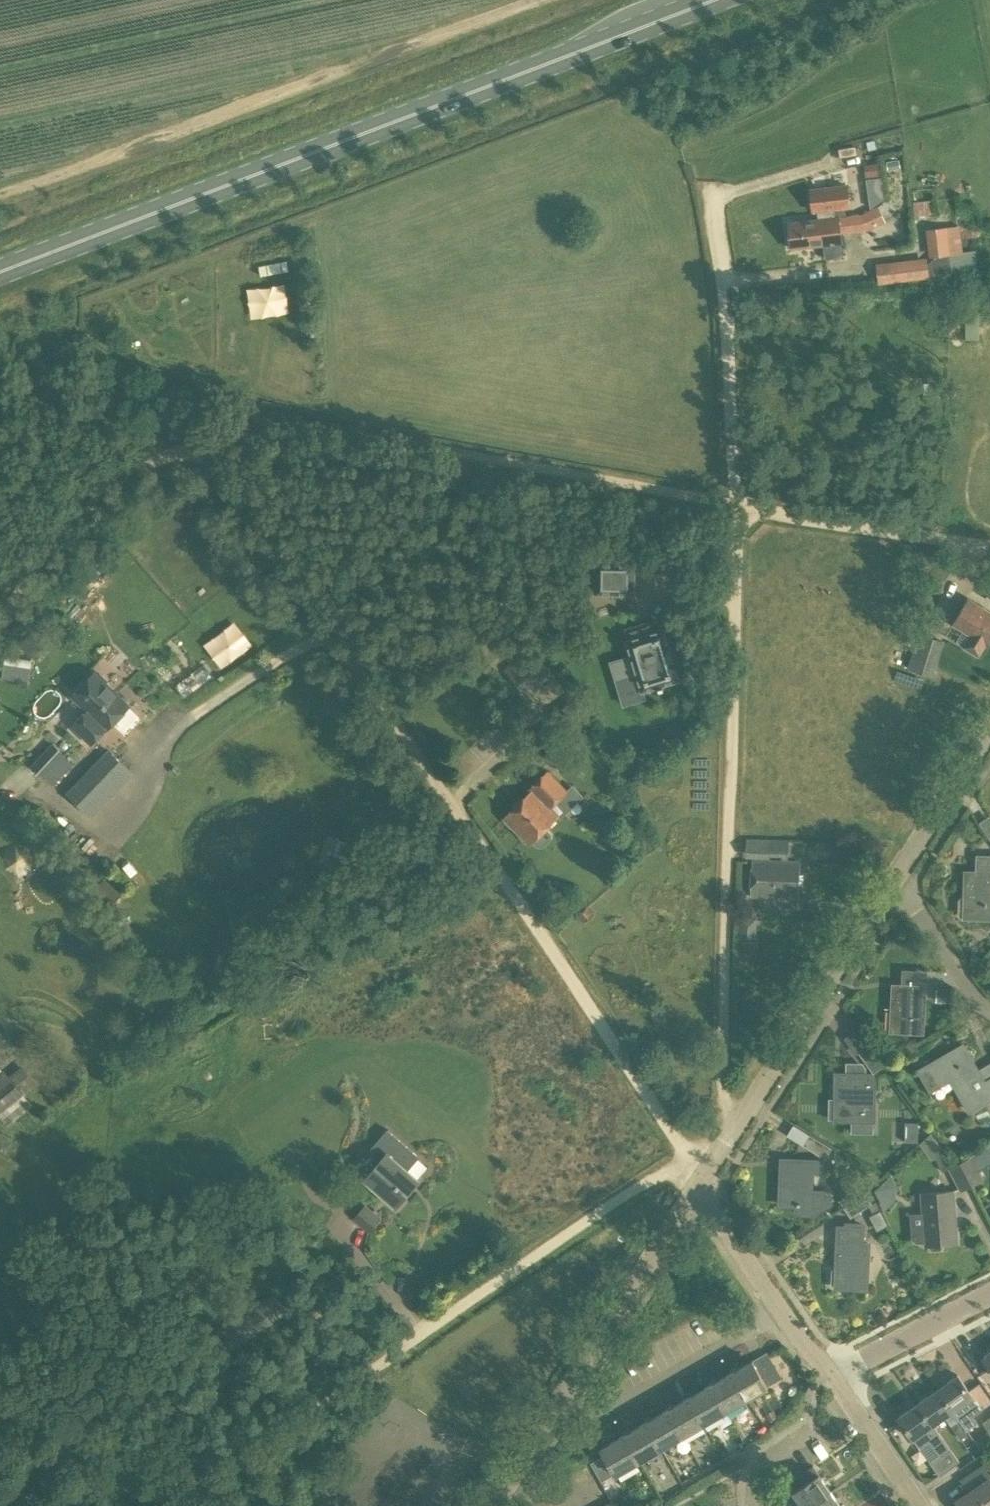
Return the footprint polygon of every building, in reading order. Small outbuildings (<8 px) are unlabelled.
[(879,163),(864,164),(866,178),(881,176),(879,163)] [(882,177),(866,179),(870,208),(885,198),(882,177)] [(820,218),(834,217),(833,209),(849,207),(846,185),(812,189),(814,211),(819,210),(820,218)] [(916,213),(935,211),(933,198),(915,200),(916,213)] [(869,230),(886,222),(878,206),(862,214),(869,230)] [(834,217),(820,218),(789,222),(792,247),(841,241),(838,216),(834,217)] [(929,257),(963,253),(960,226),(927,229),(929,257)] [(879,284),(930,278),(927,258),(876,264),(879,284)] [(979,314),(966,314),(966,340),(979,340),(979,314)] [(940,404),(940,382),(924,382),(923,403),(940,404)] [(634,595),(635,562),(596,561),(595,595),(634,595)] [(989,637),(989,612),(969,599),(954,624),(971,635),(964,646),(979,655),(986,644),(989,637)] [(642,690),(677,680),(662,630),(627,640),(642,690)] [(932,675),(943,641),(921,634),(910,668),(932,675)] [(5,655),(4,665),(30,669),(31,660),(5,655)] [(70,696),(87,712),(72,727),(90,745),(106,728),(107,729),(130,705),(95,670),(70,696)] [(52,743),(31,766),(44,777),(66,754),(53,743),(52,743)] [(92,817),(134,773),(109,749),(66,793),(92,817)] [(545,828),(558,815),(550,806),(567,790),(548,770),(530,788),(532,790),(505,817),(530,843),(532,841),(537,847),(542,847),(551,838),(551,834),(545,828)] [(989,816),(980,822),(989,838),(989,816)] [(978,857),(977,883),(966,882),(965,898),(962,898),(959,900),(959,914),(961,916),(964,917),(964,918),(989,919),(989,857),(978,857)] [(798,899),(800,862),(754,860),(752,896),(798,899)] [(756,927),(757,917),(740,916),(739,926),(756,927)] [(922,1032),(925,987),(894,985),(892,1031),(922,1032)] [(978,1069),(963,1044),(918,1070),(931,1091),(951,1079),(969,1111),(989,1099),(989,1063),(978,1069)] [(873,1073),(884,1066),(869,1045),(858,1053),(873,1073)] [(32,1105),(3,1070),(0,1073),(0,1116),(8,1126),(32,1105)] [(867,1117),(868,1075),(847,1074),(847,1085),(837,1085),(836,1119),(851,1120),(851,1133),(873,1133),(873,1117),(867,1117)] [(393,1212),(420,1181),(408,1170),(419,1157),(387,1130),(371,1149),(374,1151),(370,1155),(379,1162),(361,1184),(393,1212)] [(826,1159),(832,1149),(810,1134),(803,1145),(826,1159)] [(943,1171),(952,1166),(945,1153),(936,1158),(943,1171)] [(960,1191),(984,1179),(972,1157),(949,1168),(960,1191)] [(824,1189),(811,1189),(812,1172),(824,1173),(825,1161),(782,1159),(780,1204),(795,1205),(794,1215),(816,1216),(834,1204),(824,1189)] [(874,1184),(879,1175),(868,1169),(863,1177),(874,1184)] [(922,1194),(925,1225),(911,1226),(912,1239),(917,1243),(926,1242),(926,1245),(929,1244),(932,1249),(941,1248),(943,1243),(957,1242),(953,1191),(922,1194)] [(851,1218),(872,1204),(865,1194),(844,1208),(851,1218)] [(369,1231),(380,1219),(366,1206),(355,1218),(369,1231)] [(867,1289),(869,1241),(865,1241),(865,1228),(839,1227),(837,1268),(832,1270),(832,1283),(836,1286),(836,1287),(867,1289)] [(746,1399),(768,1386),(753,1360),(731,1373),(746,1399)] [(710,1385),(725,1411),(746,1399),(731,1373),(710,1385)] [(961,1422),(967,1430),(978,1422),(972,1414),(981,1407),(958,1375),(937,1390),(953,1411),(959,1419),(961,1422)] [(688,1398),(703,1424),(725,1411),(710,1385),(688,1398)] [(932,1424),(933,1425),(953,1411),(937,1390),(918,1403),(932,1424)] [(701,1425),(703,1424),(688,1398),(666,1410),(681,1436),(701,1425)] [(898,1417),(913,1439),(933,1425),(932,1424),(918,1403),(898,1417)] [(681,1436),(666,1410),(644,1423),(659,1449),(662,1447),(681,1436)] [(961,1439),(969,1433),(967,1430),(961,1422),(959,1419),(951,1424),(961,1439)] [(659,1449),(644,1423),(622,1435),(637,1462),(639,1461),(659,1449)] [(637,1462),(622,1435),(601,1448),(616,1474),(637,1462)] [(949,1447),(929,1461),(939,1475),(959,1461),(949,1447)] [(988,1460),(963,1477),(972,1491),(960,1499),(965,1505),(989,1505),(989,1463),(988,1460)] [(833,1495),(819,1474),(794,1491),(804,1505),(817,1505),(833,1495)] [(833,1495),(817,1505),(841,1505),(833,1495)]
